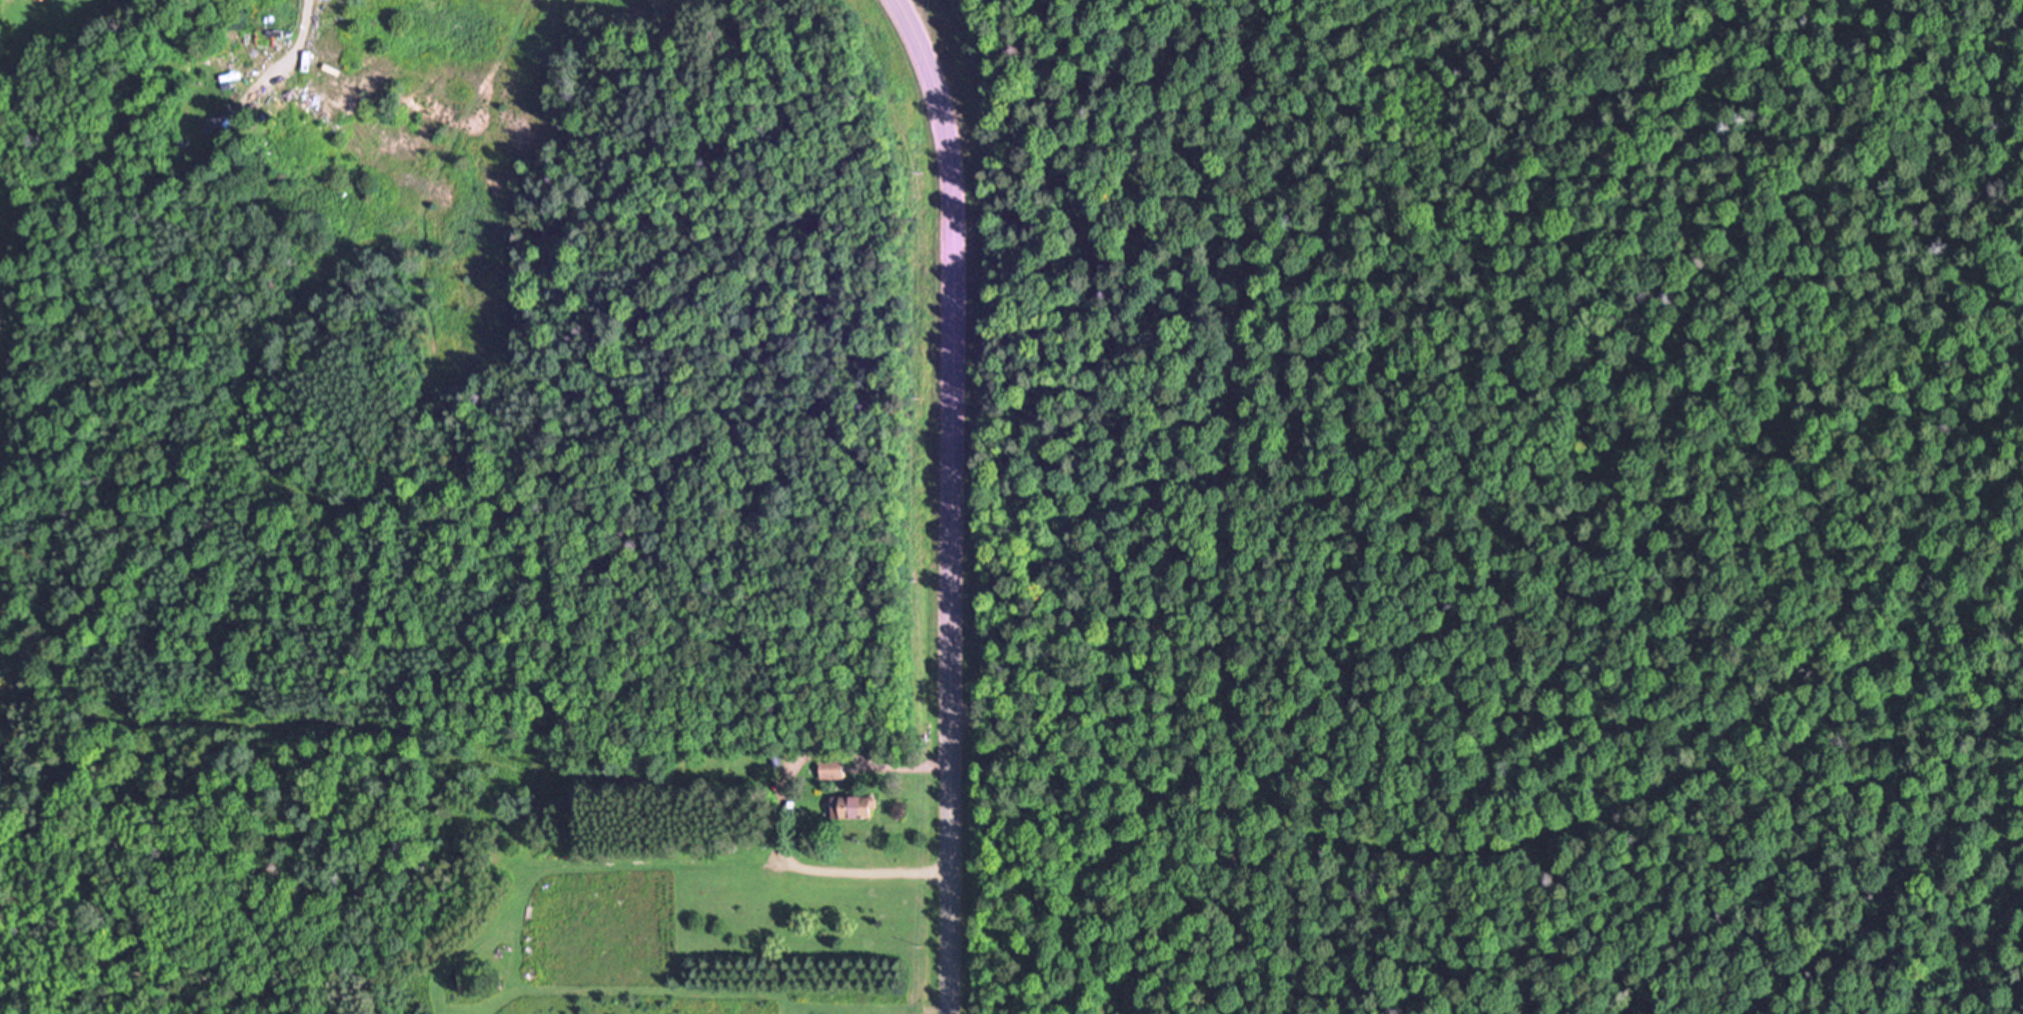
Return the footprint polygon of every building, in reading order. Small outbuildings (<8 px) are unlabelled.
[(217,116),(222,124),(235,116),(230,108),(217,116)] [(845,758),(821,758),(821,778),(846,778),(845,758)] [(834,817),(876,817),(876,795),(834,795),(834,817)]
